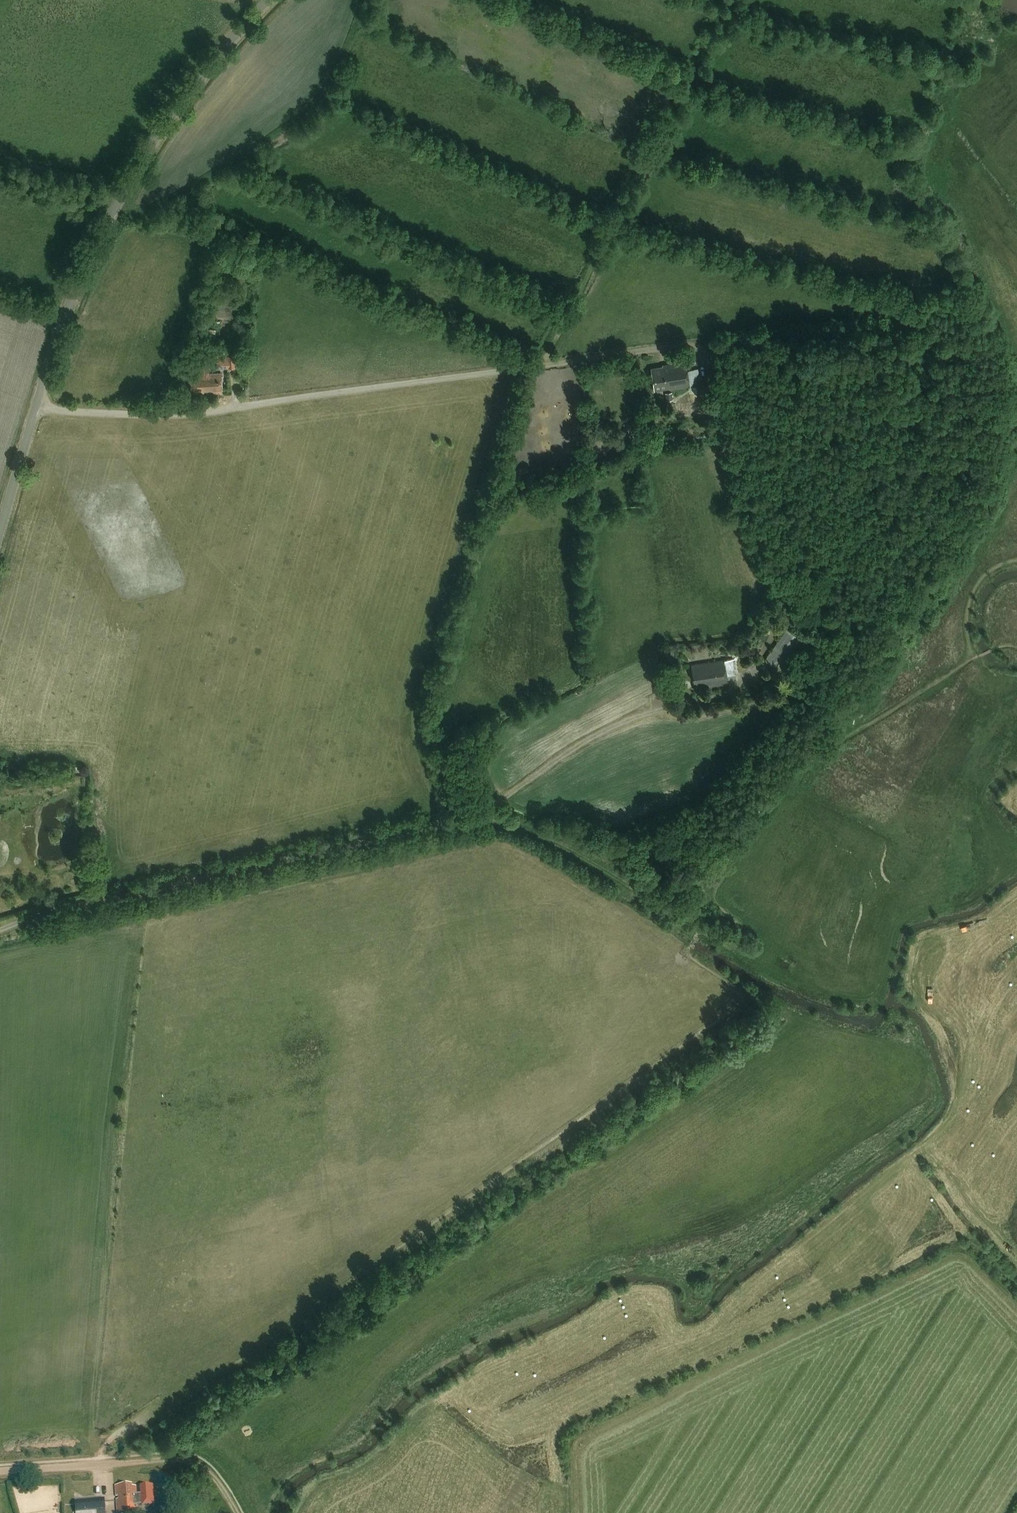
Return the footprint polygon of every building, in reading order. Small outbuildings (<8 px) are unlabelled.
[(215,330),(205,329),(198,328),(197,337),(214,339),(215,330)] [(222,392),(221,374),(209,375),(208,370),(235,368),(235,355),(209,357),(209,360),(203,360),(204,375),(190,376),(191,390),(193,390),(193,394),(203,393),(203,391),(213,390),(213,393),(222,392)] [(662,367),(650,369),(653,391),(670,388),(670,390),(689,387),(699,385),(697,369),(687,371),(685,361),(662,365),(662,367)] [(699,385),(689,387),(691,403),(692,404),(706,402),(705,397),(703,385),(699,385)] [(674,416),(693,414),(692,404),(691,403),(690,403),(673,404),(674,416)] [(781,670),(802,640),(787,629),(765,659),(781,670)] [(727,675),(735,674),(733,659),(691,665),(693,681),(696,681),(697,688),(728,684),(727,675)] [(135,1487),(130,1487),(130,1485),(114,1486),(115,1497),(117,1497),(117,1500),(115,1500),(116,1512),(137,1512),(137,1506),(136,1505),(134,1505),(134,1499),(136,1499),(135,1495),(135,1487)] [(136,1499),(134,1499),(134,1505),(136,1505),(137,1506),(141,1505),(141,1506),(154,1505),(152,1485),(139,1486),(140,1494),(135,1495),(136,1499)] [(106,1512),(105,1499),(75,1502),(76,1512),(101,1512),(106,1512)]
